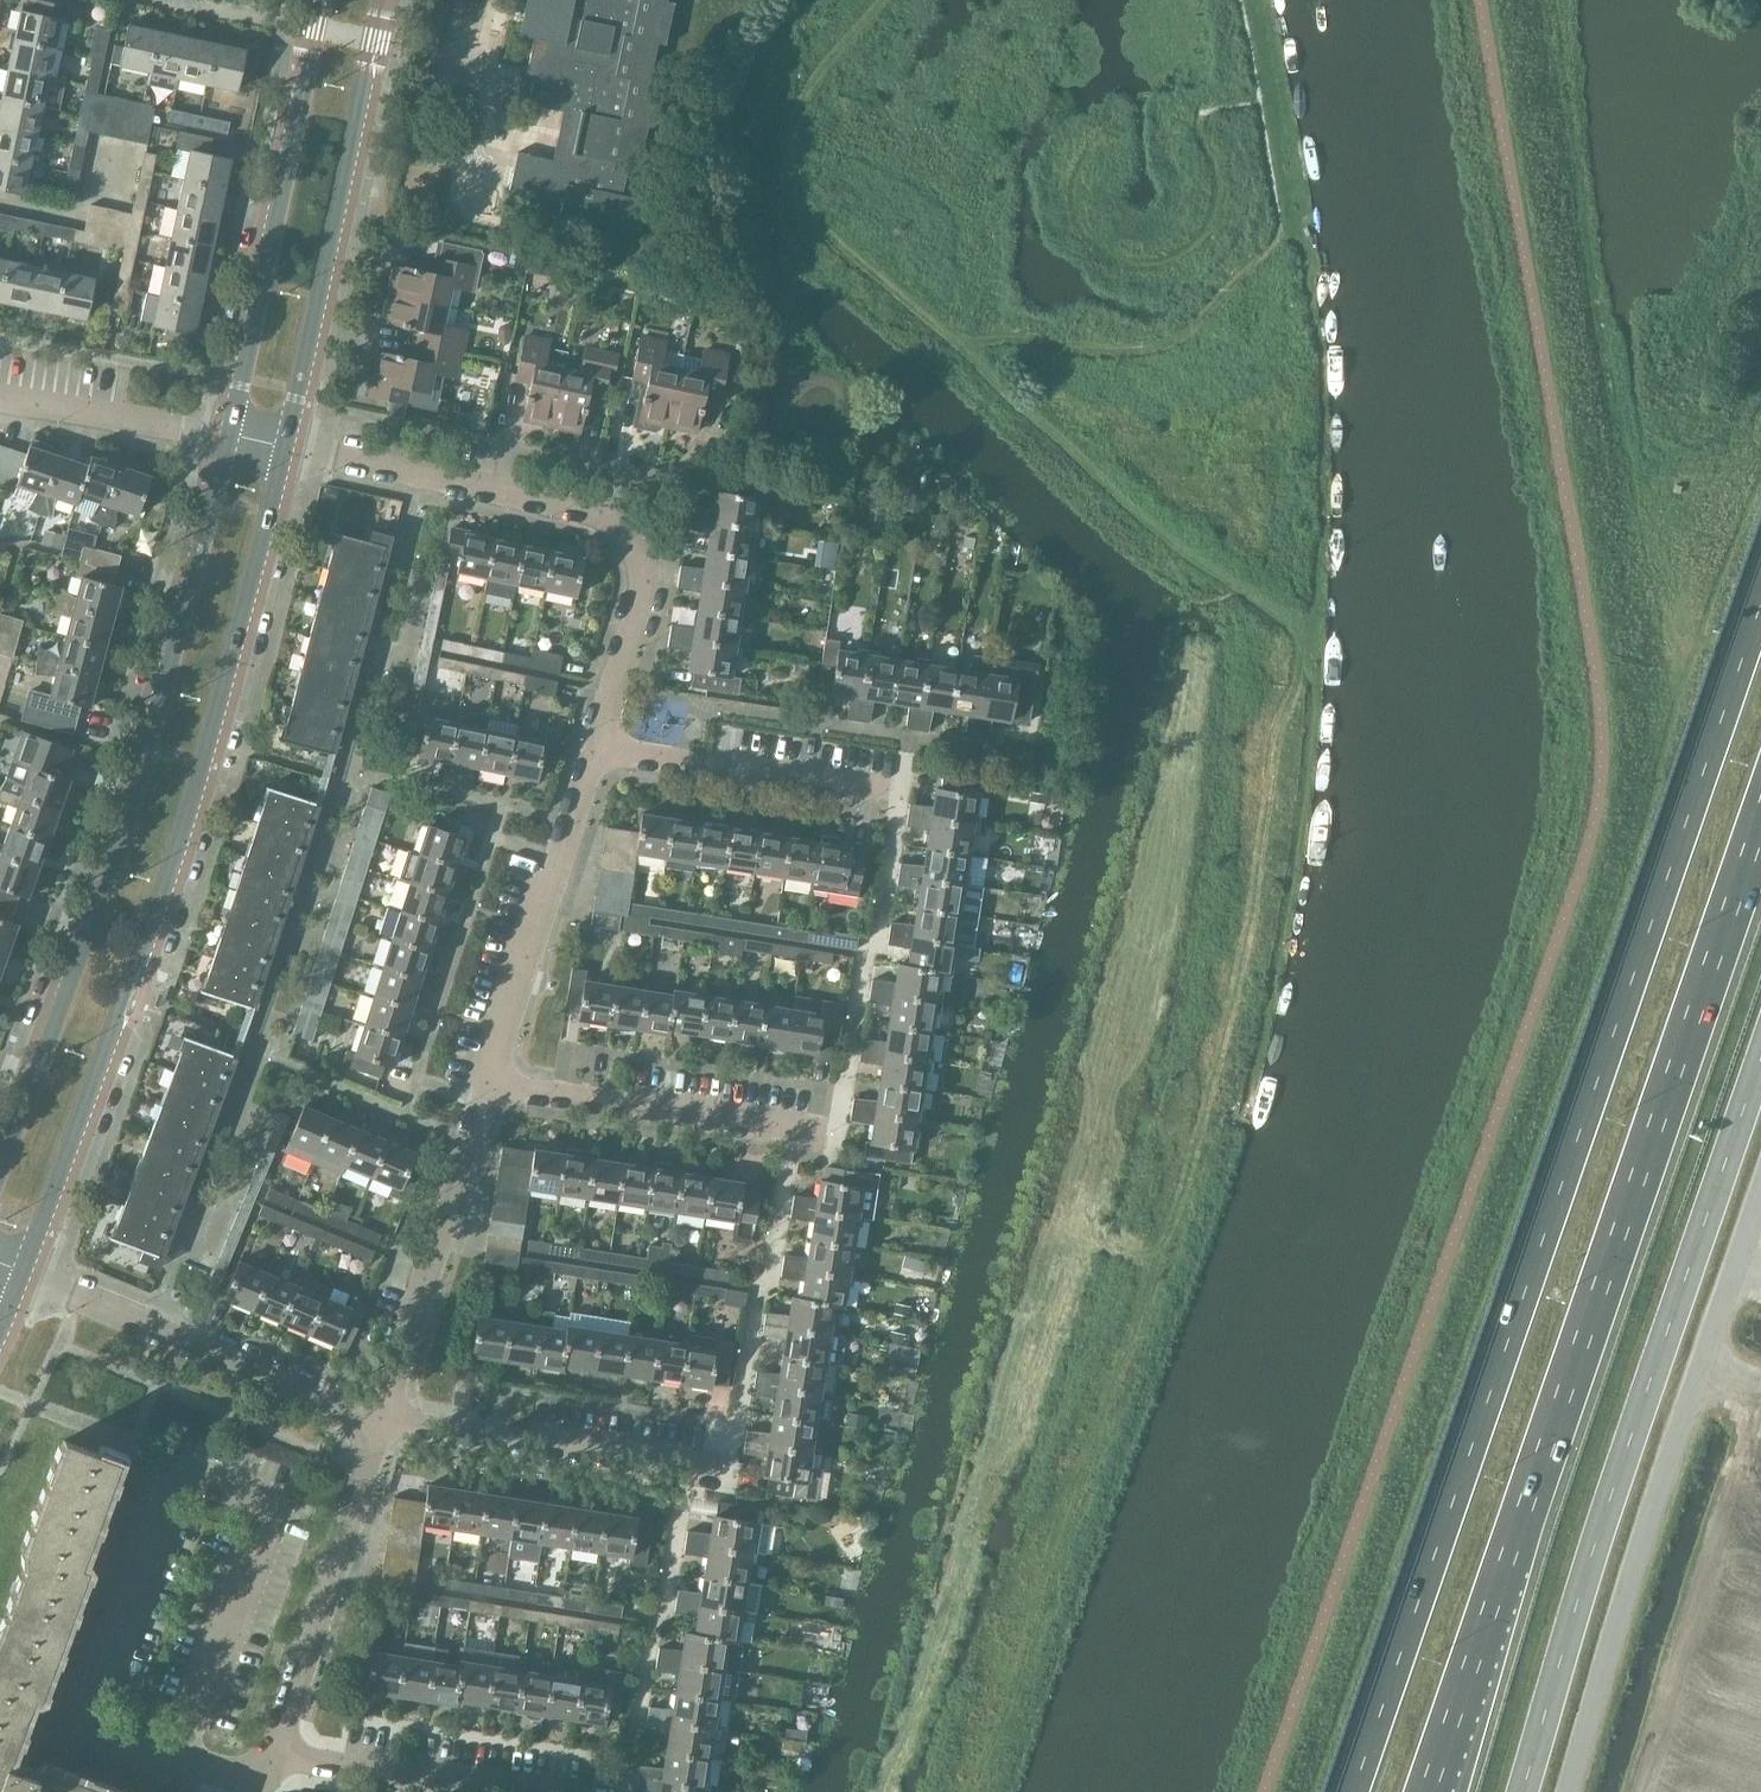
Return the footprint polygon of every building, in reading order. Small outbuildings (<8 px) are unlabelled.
[(54,49),(60,20),(65,21),(68,6),(40,0),(37,0),(34,13),(20,10),(14,40),(54,49)] [(509,191),(561,202),(555,232),(557,233),(558,230),(586,236),(586,239),(587,239),(591,223),(607,227),(640,234),(640,232),(637,231),(643,202),(646,202),(647,200),(622,195),(628,166),(639,168),(639,166),(636,165),(645,126),(655,128),(655,126),(652,125),(660,89),(664,89),(664,87),(646,83),(655,44),(665,46),(665,44),(662,43),(671,5),(674,5),(674,4),(664,1),(664,0),(529,0),(527,13),(524,26),(522,35),(519,34),(518,36),(533,39),(527,67),(527,68),(536,69),(534,79),(526,77),(525,80),(524,81),(532,83),(527,104),(530,104),(555,110),(556,107),(565,109),(550,180),(513,172),(509,191)] [(157,31),(128,25),(123,47),(115,45),(114,44),(110,63),(149,72),(157,31)] [(92,57),(104,59),(110,30),(95,26),(89,56),(92,57)] [(157,31),(149,72),(146,84),(175,90),(177,78),(186,37),(157,31)] [(177,78),(206,84),(215,44),(186,37),(177,78)] [(8,69),(48,77),(54,49),(14,40),(8,69)] [(245,50),(215,44),(206,84),(236,90),(245,50)] [(104,59),(92,57),(85,91),(96,93),(104,59)] [(2,98),(42,106),(48,77),(8,69),(2,98)] [(80,110),(92,112),(96,93),(85,91),(80,110)] [(96,93),(92,112),(88,131),(104,135),(113,97),(96,93)] [(127,100),(113,97),(104,135),(118,138),(127,100)] [(0,105),(0,127),(36,135),(42,106),(2,98),(0,105)] [(118,138),(132,141),(140,103),(127,100),(118,138)] [(132,141),(146,144),(155,106),(140,103),(132,141)] [(76,129),(88,131),(92,112),(80,110),(76,129)] [(190,114),(171,110),(169,123),(188,127),(190,114)] [(211,118),(208,130),(227,134),(230,123),(211,118)] [(30,164),(36,135),(0,127),(0,157),(30,164)] [(64,188),(76,190),(84,152),(72,149),(70,159),(64,157),(60,172),(67,174),(64,188)] [(190,150),(184,180),(224,188),(230,159),(190,150)] [(140,172),(152,175),(156,156),(144,153),(140,172)] [(0,157),(0,188),(23,193),(30,164),(0,157)] [(152,175),(140,172),(136,191),(148,193),(152,175)] [(184,180),(177,209),(218,217),(224,188),(184,180)] [(81,243),(96,246),(104,207),(90,204),(81,243)] [(96,246),(109,249),(118,211),(104,207),(96,246)] [(177,209),(171,237),(212,246),(218,217),(177,209)] [(123,252),(127,233),(131,213),(118,211),(109,249),(123,252)] [(127,233),(139,235),(143,216),(131,213),(127,233)] [(0,214),(0,230),(13,233),(16,217),(0,214)] [(23,231),(42,234),(44,223),(25,219),(23,231)] [(42,234),(61,238),(63,226),(44,223),(42,234)] [(123,252),(135,254),(139,235),(127,233),(123,252)] [(206,275),(212,246),(171,237),(165,266),(206,275)] [(390,293),(446,305),(450,287),(473,292),(483,247),(441,239),(434,272),(396,265),(390,293)] [(27,306),(35,266),(7,260),(0,291),(0,301),(27,306)] [(27,306),(56,313),(64,272),(35,266),(27,306)] [(206,275),(165,266),(159,295),(200,304),(206,275)] [(120,267),(116,286),(128,288),(132,269),(120,267)] [(56,313),(85,319),(94,278),(64,272),(56,313)] [(128,289),(128,288),(116,286),(109,316),(124,319),(130,290),(128,289)] [(421,330),(418,344),(460,353),(465,328),(442,324),(446,305),(390,293),(384,322),(421,330)] [(200,304),(159,295),(153,325),(193,333),(200,304)] [(523,419),(552,425),(563,369),(545,365),(550,342),(524,336),(515,378),(531,382),(523,419)] [(659,424),(668,425),(683,356),(664,352),(666,342),(641,337),(632,379),(647,382),(642,407),(638,406),(634,425),(655,429),(659,427),(659,424)] [(414,389),(411,401),(439,406),(445,376),(455,378),(460,353),(418,344),(415,359),(378,351),(369,396),(406,403),(409,388),(414,389)] [(563,369),(552,425),(580,431),(588,394),(603,397),(608,374),(614,375),(618,356),(585,349),(581,368),(583,368),(582,373),(563,369)] [(720,398),(729,356),(703,350),(701,360),(683,356),(668,425),(697,431),(705,394),(720,398)] [(27,509),(39,516),(59,455),(49,452),(51,445),(32,439),(29,445),(26,454),(16,485),(17,485),(37,491),(27,509)] [(0,486),(13,449),(0,445),(0,486)] [(26,454),(13,449),(0,486),(15,491),(17,485),(16,485),(26,454)] [(88,465),(59,455),(39,516),(52,517),(55,498),(76,504),(79,495),(78,495),(88,465)] [(89,519),(101,526),(121,466),(91,456),(88,465),(78,495),(79,495),(76,504),(75,509),(92,515),(89,519)] [(121,466),(101,526),(114,528),(117,508),(138,515),(151,476),(121,466)] [(688,517),(754,527),(758,498),(772,500),(774,485),(744,480),(742,495),(716,491),(714,509),(690,506),(688,517)] [(1684,486),(1677,484),(1675,491),(1682,493),(1684,486)] [(710,533),(707,550),(749,557),(754,527),(688,517),(686,528),(710,533)] [(290,706),(281,741),(331,753),(340,718),(349,684),(358,649),(366,615),(375,580),(384,545),(390,547),(393,536),(385,534),(371,531),(369,541),(334,532),(325,568),(317,602),(308,637),(299,671),(290,706)] [(457,571),(487,578),(495,539),(465,533),(457,571)] [(487,578),(516,584),(524,545),(495,539),(487,578)] [(545,590),(553,551),(524,545),(516,584),(545,590)] [(120,556),(83,546),(79,561),(116,570),(120,556)] [(680,565),(679,576),(744,587),(749,557),(707,550),(704,568),(680,565)] [(553,551),(545,590),(575,596),(583,558),(553,551)] [(116,570),(79,561),(75,576),(81,577),(81,576),(113,584),(116,570)] [(449,564),(438,562),(435,577),(446,579),(449,564)] [(52,600),(113,617),(121,586),(113,584),(81,576),(81,577),(76,597),(58,588),(52,600)] [(700,592),(698,610),(740,616),(744,587),(679,576),(677,587),(700,592)] [(446,579),(435,577),(432,591),(443,593),(446,579)] [(443,593),(432,591),(429,606),(439,608),(443,593)] [(113,617),(52,600),(51,614),(71,615),(65,636),(105,647),(113,617)] [(439,608),(429,606),(426,620),(436,622),(439,608)] [(671,624),(669,635),(735,646),(740,616),(698,610),(695,627),(671,624)] [(0,613),(0,644),(8,615),(0,613)] [(8,615),(0,644),(0,653),(12,657),(23,620),(8,615)] [(436,622),(426,620),(423,634),(433,637),(436,622)] [(433,637),(423,634),(420,649),(430,651),(433,637)] [(735,646),(669,635),(667,646),(691,651),(688,669),(694,670),(730,676),(735,646)] [(42,648),(36,660),(97,677),(105,647),(65,636),(60,657),(42,648)] [(819,681),(833,683),(838,650),(839,641),(826,638),(819,681)] [(441,650),(463,654),(466,644),(443,639),(441,650)] [(478,657),(500,662),(502,652),(480,647),(478,657)] [(430,651),(420,649),(417,664),(427,666),(430,651)] [(847,719),(858,720),(868,654),(838,650),(833,683),(831,692),(849,695),(847,719)] [(502,652),(500,662),(522,667),(524,656),(502,652)] [(976,739),(989,657),(959,652),(957,668),(950,711),(968,713),(965,737),(976,739)] [(874,699),(891,701),(898,659),(868,654),(858,720),(869,722),(874,699)] [(436,667),(466,673),(468,663),(439,657),(436,667)] [(989,657),(976,739),(987,741),(992,717),(1010,720),(1014,693),(1033,696),(1038,664),(989,657)] [(536,669),(559,674),(561,664),(538,659),(536,669)] [(906,728),(917,730),(927,664),(898,659),(891,701),(909,704),(906,728)] [(97,677),(36,660),(35,674),(55,675),(49,695),(49,696),(81,705),(89,707),(97,677)] [(468,663),(466,673),(488,678),(490,667),(468,663)] [(427,666),(417,664),(414,678),(424,680),(427,666)] [(933,708),(950,711),(957,668),(927,664),(917,730),(928,731),(933,708)] [(503,681),(524,685),(525,685),(527,675),(505,670),(503,681)] [(730,676),(694,670),(691,687),(738,695),(741,678),(730,676)] [(525,685),(524,685),(523,690),(554,696),(557,681),(527,675),(525,685)] [(424,680),(414,678),(411,693),(421,695),(424,680)] [(49,696),(49,695),(29,690),(21,720),(73,734),(81,705),(49,696)] [(421,695),(411,693),(408,707),(418,709),(421,695)] [(418,709),(408,707),(405,721),(415,724),(418,709)] [(448,761),(477,767),(485,729),(487,720),(458,713),(456,723),(448,761)] [(418,755),(448,761),(456,723),(426,717),(418,755)] [(415,724),(405,721),(402,736),(412,738),(415,724)] [(477,767),(507,773),(515,735),(485,729),(477,767)] [(31,766),(62,777),(72,749),(22,731),(12,760),(31,767),(31,766)] [(515,735),(507,773),(536,780),(544,741),(515,735)] [(59,810),(70,780),(62,777),(31,766),(31,767),(24,787),(7,777),(0,787),(0,788),(59,810)] [(909,804),(908,815),(974,825),(978,795),(988,796),(990,782),(943,775),(941,789),(936,788),(933,806),(909,804)] [(266,786),(200,991),(249,1007),(315,802),(266,786)] [(0,788),(0,802),(17,805),(10,825),(49,839),(59,810),(0,788)] [(358,827),(368,830),(375,808),(365,805),(358,827)] [(375,808),(368,830),(378,833),(385,811),(375,808)] [(692,818),(689,814),(677,812),(673,815),(666,857),(695,862),(701,823),(692,822),(692,818)] [(637,852),(666,857),(672,818),(642,814),(639,832),(636,846),(636,852),(637,852)] [(927,848),(969,855),(974,825),(908,815),(906,826),(929,830),(927,848)] [(725,867),(731,828),(701,823),(695,862),(725,867)] [(0,843),(0,854),(38,868),(49,839),(10,825),(3,845),(0,843)] [(419,854),(456,866),(465,837),(428,825),(419,854)] [(636,846),(639,832),(606,826),(604,841),(636,846)] [(754,871),(760,833),(731,828),(725,867),(754,871)] [(754,871),(784,876),(790,837),(760,833),(754,871)] [(819,842),(813,881),(812,889),(858,897),(865,853),(849,850),(850,847),(839,845),(840,842),(836,838),(825,836),(821,839),(820,842),(819,842)] [(784,876),(813,881),(819,842),(790,837),(784,876)] [(354,841),(349,856),(359,859),(364,844),(354,841)] [(636,852),(636,846),(604,841),(602,855),(636,860),(637,852),(636,852)] [(359,859),(357,866),(367,869),(373,847),(364,844),(359,859)] [(898,874),(964,884),(969,855),(927,848),(924,865),(900,863),(898,874)] [(398,879),(410,882),(447,894),(456,866),(419,854),(407,850),(398,879)] [(19,894),(28,897),(38,868),(0,854),(0,887),(19,894)] [(600,869),(633,874),(636,860),(602,855),(600,869)] [(349,856),(345,870),(355,873),(357,866),(359,859),(349,856)] [(357,866),(355,873),(350,887),(360,890),(367,869),(357,866)] [(633,874),(600,869),(597,882),(631,888),(633,874)] [(340,884),(350,887),(355,873),(345,870),(340,884)] [(917,907),(960,914),(964,884),(898,874),(897,885),(920,890),(917,907)] [(401,911),(438,923),(447,894),(410,882),(401,911)] [(629,902),(631,888),(597,882),(595,896),(629,902)] [(10,921),(19,894),(0,887),(0,918),(10,921)] [(629,902),(595,896),(593,910),(621,915),(626,916),(627,912),(629,902)] [(331,913),(341,916),(346,901),(336,898),(331,913)] [(346,901),(341,916),(339,923),(349,926),(355,905),(346,901)] [(627,912),(636,914),(649,916),(651,906),(629,902),(627,912)] [(656,918),(679,921),(681,911),(658,907),(656,918)] [(960,914),(917,907),(915,924),(891,922),(889,933),(955,943),(960,914)] [(618,929),(621,915),(593,910),(590,925),(618,929)] [(392,939),(429,951),(438,923),(401,911),(392,939)] [(621,915),(618,929),(633,932),(636,914),(627,912),(626,916),(621,915)] [(341,916),(331,913),(327,927),(337,930),(339,923),(341,916)] [(693,924),(715,927),(717,917),(695,913),(693,924)] [(649,916),(636,914),(633,932),(646,934),(649,916)] [(715,927),(738,931),(739,920),(717,917),(715,927)] [(7,954),(18,924),(10,921),(0,918),(0,951),(7,954)] [(337,930),(332,944),(342,947),(349,926),(339,923),(337,930)] [(753,933),(775,937),(776,926),(754,923),(753,933)] [(660,936),(683,940),(684,929),(662,926),(660,936)] [(775,937),(797,940),(799,930),(776,926),(775,937)] [(322,941),(332,944),(337,930),(327,927),(322,941)] [(684,929),(683,940),(705,943),(706,933),(684,929)] [(811,943),(834,946),(836,936),(813,932),(811,943)] [(911,949),(908,966),(941,971),(941,972),(950,973),(955,943),(889,933),(887,944),(911,949)] [(742,949),(743,939),(721,935),(718,953),(741,956),(742,949)] [(383,968),(420,980),(429,951),(392,939),(383,968)] [(743,939),(742,949),(764,953),(766,942),(743,939)] [(779,955),(801,959),(802,948),(780,945),(779,955)] [(802,948),(801,959),(831,964),(833,953),(802,948)] [(313,970),(323,973),(327,958),(318,955),(313,970)] [(321,980),(331,983),(337,962),(327,958),(323,973),(321,980)] [(872,980),(870,991),(936,1001),(941,972),(941,971),(908,966),(899,964),(896,982),(872,980)] [(411,1008),(420,980),(383,968),(374,996),(411,1008)] [(567,1001),(581,1004),(585,980),(586,980),(587,970),(573,968),(567,1001)] [(313,970),(309,984),(318,987),(321,980),(323,973),(313,970)] [(321,980),(318,987),(314,1001),(324,1004),(331,983),(321,980)] [(578,1019),(608,1024),(615,985),(586,980),(585,980),(581,1004),(578,1019)] [(698,1034),(727,1038),(734,1000),(718,997),(720,985),(706,983),(704,995),(698,1034)] [(304,998),(314,1001),(318,987),(309,984),(304,998)] [(608,1024),(638,1029),(644,990),(615,985),(608,1024)] [(668,1034),(669,1029),(673,995),(644,990),(638,1029),(668,1034)] [(698,1034),(704,995),(674,990),(673,995),(669,1029),(698,1034)] [(892,1006),(889,1024),(932,1030),(936,1001),(870,991),(869,1002),(892,1006)] [(365,1025),(402,1036),(411,1008),(374,996),(365,1025)] [(727,1038),(757,1043),(763,1004),(734,1000),(727,1038)] [(823,1014),(820,1030),(839,1033),(843,1006),(822,1003),(820,1014),(823,1014)] [(757,1043),(786,1048),(793,1009),(763,1004),(757,1043)] [(297,1020),(307,1023),(312,1008),(302,1005),(297,1020)] [(307,1023),(302,1037),(312,1041),(321,1011),(312,1008),(307,1023)] [(793,1009),(786,1048),(817,1053),(820,1030),(823,1014),(820,1014),(793,1009)] [(307,1023),(297,1020),(293,1034),(302,1037),(307,1023)] [(863,1039),(861,1050),(927,1060),(932,1030),(889,1024),(887,1041),(863,1039)] [(402,1036),(365,1025),(355,1054),(356,1054),(384,1063),(393,1066),(402,1036)] [(122,1204),(109,1238),(142,1250),(138,1260),(150,1265),(158,1268),(163,1256),(158,1254),(170,1221),(182,1188),(195,1155),(207,1121),(220,1088),(232,1054),(184,1036),(171,1070),(159,1103),(146,1137),(134,1170),(122,1204)] [(883,1066),(880,1083),(922,1090),(927,1060),(861,1050),(859,1061),(883,1066)] [(384,1063),(356,1054),(352,1068),(380,1077),(384,1063)] [(853,1098),(852,1109),(918,1119),(922,1090),(880,1083),(877,1100),(853,1098)] [(313,1162),(317,1154),(332,1118),(304,1106),(285,1151),(313,1162)] [(918,1119),(852,1109),(850,1120),(874,1125),(871,1143),(881,1144),(908,1149),(913,1149),(918,1119)] [(290,1116),(280,1112),(274,1126),(284,1130),(290,1116)] [(317,1154),(345,1165),(360,1129),(332,1118),(317,1154)] [(284,1130),(274,1126),(268,1139),(278,1143),(284,1130)] [(387,1141),(360,1129),(345,1165),(372,1177),(387,1141)] [(278,1143),(268,1139),(263,1153),(272,1157),(278,1143)] [(387,1141),(372,1177),(400,1188),(415,1152),(387,1141)] [(908,1149),(881,1144),(879,1158),(907,1163),(908,1149)] [(558,1193),(588,1197),(594,1158),(584,1157),(585,1151),(568,1148),(567,1154),(565,1154),(558,1193)] [(529,1188),(558,1193),(565,1154),(534,1149),(531,1168),(529,1182),(528,1188),(529,1188)] [(272,1157),(263,1153),(257,1166),(267,1171),(272,1157)] [(588,1197),(618,1202),(624,1163),(594,1158),(588,1197)] [(647,1207),(677,1211),(683,1172),(672,1171),(673,1164),(656,1161),(655,1168),(653,1168),(647,1207)] [(529,1182),(531,1168),(499,1163),(497,1177),(529,1182)] [(618,1202),(647,1207),(653,1168),(624,1163),(618,1202)] [(267,1171),(257,1166),(251,1180),(261,1184),(267,1171)] [(825,1181),(863,1187),(865,1173),(827,1167),(825,1181)] [(677,1211),(706,1216),(712,1177),(683,1172),(677,1211)] [(528,1188),(529,1182),(497,1177),(495,1191),(528,1197),(529,1188),(528,1188)] [(712,1177),(706,1216),(736,1221),(742,1184),(742,1182),(712,1177)] [(261,1184),(251,1180),(246,1194),(255,1198),(261,1184)] [(794,1195),(792,1206),(858,1217),(863,1187),(825,1181),(821,1180),(818,1198),(794,1195)] [(751,1241),(759,1187),(742,1184),(736,1221),(732,1238),(751,1241)] [(266,1198),(287,1207),(291,1197),(270,1188),(266,1198)] [(526,1210),(528,1197),(495,1191),(493,1205),(526,1210)] [(255,1198),(246,1194),(240,1207),(250,1211),(255,1198)] [(301,1213),(321,1221),(325,1211),(305,1203),(301,1213)] [(259,1214),(287,1226),(291,1216),(263,1205),(259,1214)] [(524,1224),(526,1210),(493,1205),(490,1219),(524,1224)] [(811,1239),(853,1246),(858,1217),(792,1206),(790,1217),(814,1222),(811,1239)] [(250,1211),(240,1207),(234,1221),(244,1225),(250,1211)] [(321,1221),(342,1230),(346,1220),(325,1211),(321,1221)] [(287,1226),(308,1235),(312,1225),(291,1216),(287,1226)] [(521,1238),(524,1224),(490,1219),(488,1233),(521,1238)] [(244,1225),(234,1221),(229,1235),(238,1239),(244,1225)] [(355,1235),(377,1244),(381,1234),(360,1226),(355,1235)] [(321,1240),(342,1249),(346,1239),(325,1231),(321,1240)] [(519,1252),(521,1238),(488,1233),(486,1247),(519,1252)] [(238,1239),(229,1235),(223,1248),(232,1252),(238,1239)] [(342,1249),(370,1261),(374,1251),(346,1239),(342,1249)] [(848,1276),(853,1246),(811,1239),(808,1257),(784,1254),(783,1265),(848,1276)] [(527,1250),(549,1254),(551,1243),(529,1240),(527,1250)] [(551,1243),(549,1254),(571,1257),(573,1247),(551,1243)] [(518,1256),(519,1252),(486,1247),(484,1262),(517,1267),(518,1256)] [(232,1252),(223,1248),(217,1262),(227,1266),(232,1252)] [(586,1260),(608,1263),(610,1253),(588,1249),(586,1260)] [(610,1253),(608,1263),(630,1266),(632,1256),(610,1253)] [(518,1256),(517,1267),(539,1270),(540,1260),(518,1256)] [(645,1269),(667,1272),(669,1262),(647,1258),(645,1269)] [(224,1297),(252,1309),(267,1273),(239,1261),(224,1297)] [(227,1266),(217,1262),(211,1276),(221,1280),(227,1266)] [(554,1272),(576,1276),(578,1265),(556,1262),(554,1272)] [(667,1272),(689,1276),(691,1265),(669,1262),(667,1272)] [(578,1265),(576,1276),(598,1279),(600,1269),(578,1265)] [(804,1281),(802,1298),(801,1299),(834,1305),(844,1306),(848,1276),(783,1265),(781,1276),(804,1281)] [(704,1278),(727,1282),(729,1271),(705,1268),(704,1278)] [(613,1282),(635,1285),(637,1275),(615,1271),(613,1282)] [(252,1309),(280,1321),(295,1285),(267,1273),(252,1309)] [(635,1285),(657,1289),(659,1278),(637,1275),(635,1285)] [(672,1291),(694,1294),(696,1284),(673,1280),(672,1291)] [(694,1294),(724,1299),(726,1289),(696,1284),(694,1294)] [(280,1321),(307,1332),(322,1296),(295,1285),(280,1321)] [(322,1296),(307,1332),(335,1344),(350,1308),(322,1296)] [(766,1312),(764,1323),(830,1333),(834,1305),(801,1299),(802,1298),(792,1296),(789,1314),(766,1312)] [(472,1355),(502,1359),(509,1321),(478,1316),(472,1355)] [(502,1359),(532,1364),(538,1325),(509,1321),(502,1359)] [(783,1356),(825,1363),(830,1333),(764,1323),(762,1334),(786,1339),(783,1356)] [(562,1369),(563,1364),(569,1325),(568,1325),(567,1330),(538,1325),(532,1364),(562,1369)] [(598,1330),(569,1325),(563,1364),(592,1369),(598,1330)] [(598,1330),(592,1369),(621,1373),(627,1335),(598,1330)] [(621,1373),(651,1378),(657,1339),(627,1335),(621,1373)] [(680,1383),(687,1344),(657,1339),(651,1378),(680,1383)] [(717,1349),(687,1344),(680,1383),(711,1387),(713,1369),(730,1371),(735,1342),(718,1339),(717,1349)] [(756,1371),(754,1382),(820,1392),(825,1363),(783,1356),(780,1373),(756,1371)] [(776,1398),(773,1415),(816,1422),(820,1392),(754,1382),(753,1393),(776,1398)] [(747,1430),(745,1441),(811,1452),(816,1422),(773,1415),(771,1433),(747,1430)] [(44,1766),(48,1755),(15,1742),(34,1690),(41,1693),(87,1569),(80,1566),(118,1461),(64,1440),(24,1548),(30,1551),(0,1633),(0,1791),(113,1791),(44,1766)] [(745,1441),(743,1452),(767,1457),(764,1475),(806,1482),(811,1452),(745,1441)] [(423,1523),(452,1528),(459,1489),(429,1484),(426,1502),(424,1517),(423,1523)] [(452,1528),(482,1532),(488,1494),(459,1489),(452,1528)] [(518,1498),(488,1494),(482,1532),(511,1537),(518,1498)] [(392,1511),(424,1517),(426,1502),(394,1497),(392,1511)] [(511,1537),(541,1542),(547,1503),(518,1498),(511,1537)] [(715,1515),(756,1522),(758,1508),(718,1502),(715,1515)] [(541,1542),(571,1547),(577,1508),(547,1503),(541,1542)] [(630,1556),(636,1522),(636,1518),(626,1516),(627,1512),(624,1508),(611,1506),(607,1509),(606,1513),(600,1552),(629,1556),(630,1556)] [(571,1547),(600,1552),(606,1513),(577,1508),(571,1547)] [(389,1525),(422,1531),(423,1523),(424,1517),(392,1511),(389,1525)] [(687,1531),(686,1542),(752,1552),(766,1554),(771,1524),(756,1522),(715,1515),(714,1515),(711,1533),(687,1531)] [(630,1556),(629,1556),(628,1564),(645,1567),(652,1525),(636,1522),(630,1556)] [(422,1531),(389,1525),(387,1539),(420,1545),(422,1531)] [(387,1539),(385,1553),(418,1559),(420,1545),(387,1539)] [(708,1558),(705,1575),(747,1582),(752,1552),(686,1542),(684,1553),(708,1558)] [(382,1567),(415,1573),(418,1559),(385,1553),(382,1567)] [(415,1573),(382,1567),(380,1582),(408,1586),(408,1585),(413,1586),(415,1573)] [(422,1587),(435,1589),(437,1576),(415,1573),(413,1586),(422,1587)] [(747,1582),(705,1575),(702,1593),(678,1590),(676,1601),(756,1613),(757,1614),(762,1584),(747,1582)] [(444,1588),(467,1592),(469,1581),(446,1578),(444,1588)] [(378,1595),(406,1599),(408,1586),(380,1582),(378,1595)] [(481,1594),(503,1598),(505,1587),(483,1584),(481,1594)] [(422,1587),(413,1586),(408,1585),(408,1586),(406,1599),(420,1602),(422,1587)] [(422,1587),(420,1602),(433,1604),(435,1589),(422,1587)] [(503,1598),(525,1601),(527,1591),(505,1587),(503,1598)] [(540,1604),(562,1607),(564,1597),(542,1593),(540,1604)] [(449,1606),(471,1610),(472,1600),(450,1596),(449,1606)] [(564,1597),(562,1607),(584,1611),(586,1601),(564,1597)] [(472,1600),(471,1610),(493,1614),(494,1603),(472,1600)] [(738,1640),(752,1642),(756,1613),(676,1601),(675,1612),(698,1617),(695,1634),(738,1641),(738,1640)] [(599,1613),(622,1617),(623,1607),(600,1603),(599,1613)] [(508,1616),(530,1620),(531,1609),(509,1606),(508,1616)] [(530,1620),(552,1624),(553,1613),(531,1609),(530,1620)] [(567,1626),(589,1630),(590,1619),(568,1616),(567,1626)] [(590,1619),(589,1630),(619,1635),(621,1624),(590,1619)] [(738,1641),(695,1634),(686,1633),(683,1650),(659,1648),(657,1659),(738,1671),(742,1642),(738,1641)] [(366,1690),(396,1695),(403,1656),(373,1651),(366,1690)] [(396,1695),(426,1699),(432,1661),(403,1656),(396,1695)] [(676,1692),(683,1693),(719,1699),(733,1701),(738,1671),(657,1659),(656,1670),(679,1674),(676,1692)] [(456,1704),(457,1700),(456,1699),(462,1665),(461,1665),(432,1661),(426,1699),(456,1704)] [(457,1700),(486,1704),(492,1666),(462,1661),(461,1665),(462,1665),(456,1699),(457,1700)] [(521,1670),(492,1666),(486,1704),(515,1709),(521,1670)] [(583,1666),(580,1680),(574,1719),(604,1724),(610,1686),(620,1688),(622,1672),(583,1666)] [(551,1675),(521,1670),(515,1709),(526,1711),(526,1715),(528,1718),(539,1720),(542,1718),(543,1714),(545,1714),(551,1675)] [(545,1714),(574,1719),(580,1680),(551,1675),(545,1714)] [(674,1709),(650,1707),(648,1718),(714,1728),(719,1699),(683,1693),(676,1692),(674,1709)] [(728,1730),(714,1728),(648,1718),(646,1729),(670,1734),(667,1751),(709,1758),(723,1760),(728,1730)] [(640,1766),(639,1777),(705,1787),(709,1758),(667,1751),(664,1769),(640,1766)] [(705,1787),(639,1777),(637,1788),(657,1791),(704,1791),(705,1787)]
